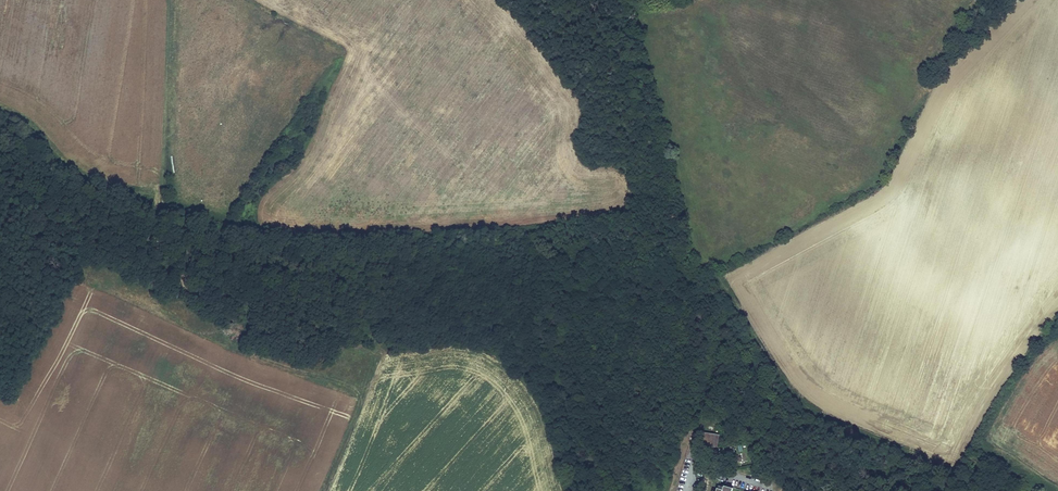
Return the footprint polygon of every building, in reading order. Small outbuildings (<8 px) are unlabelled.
[(720,447),(719,432),(705,433),(705,448),(720,447)] [(713,490),(732,490),(734,485),(725,482),(723,486),(718,485),(717,489),(713,488),(713,490)]
